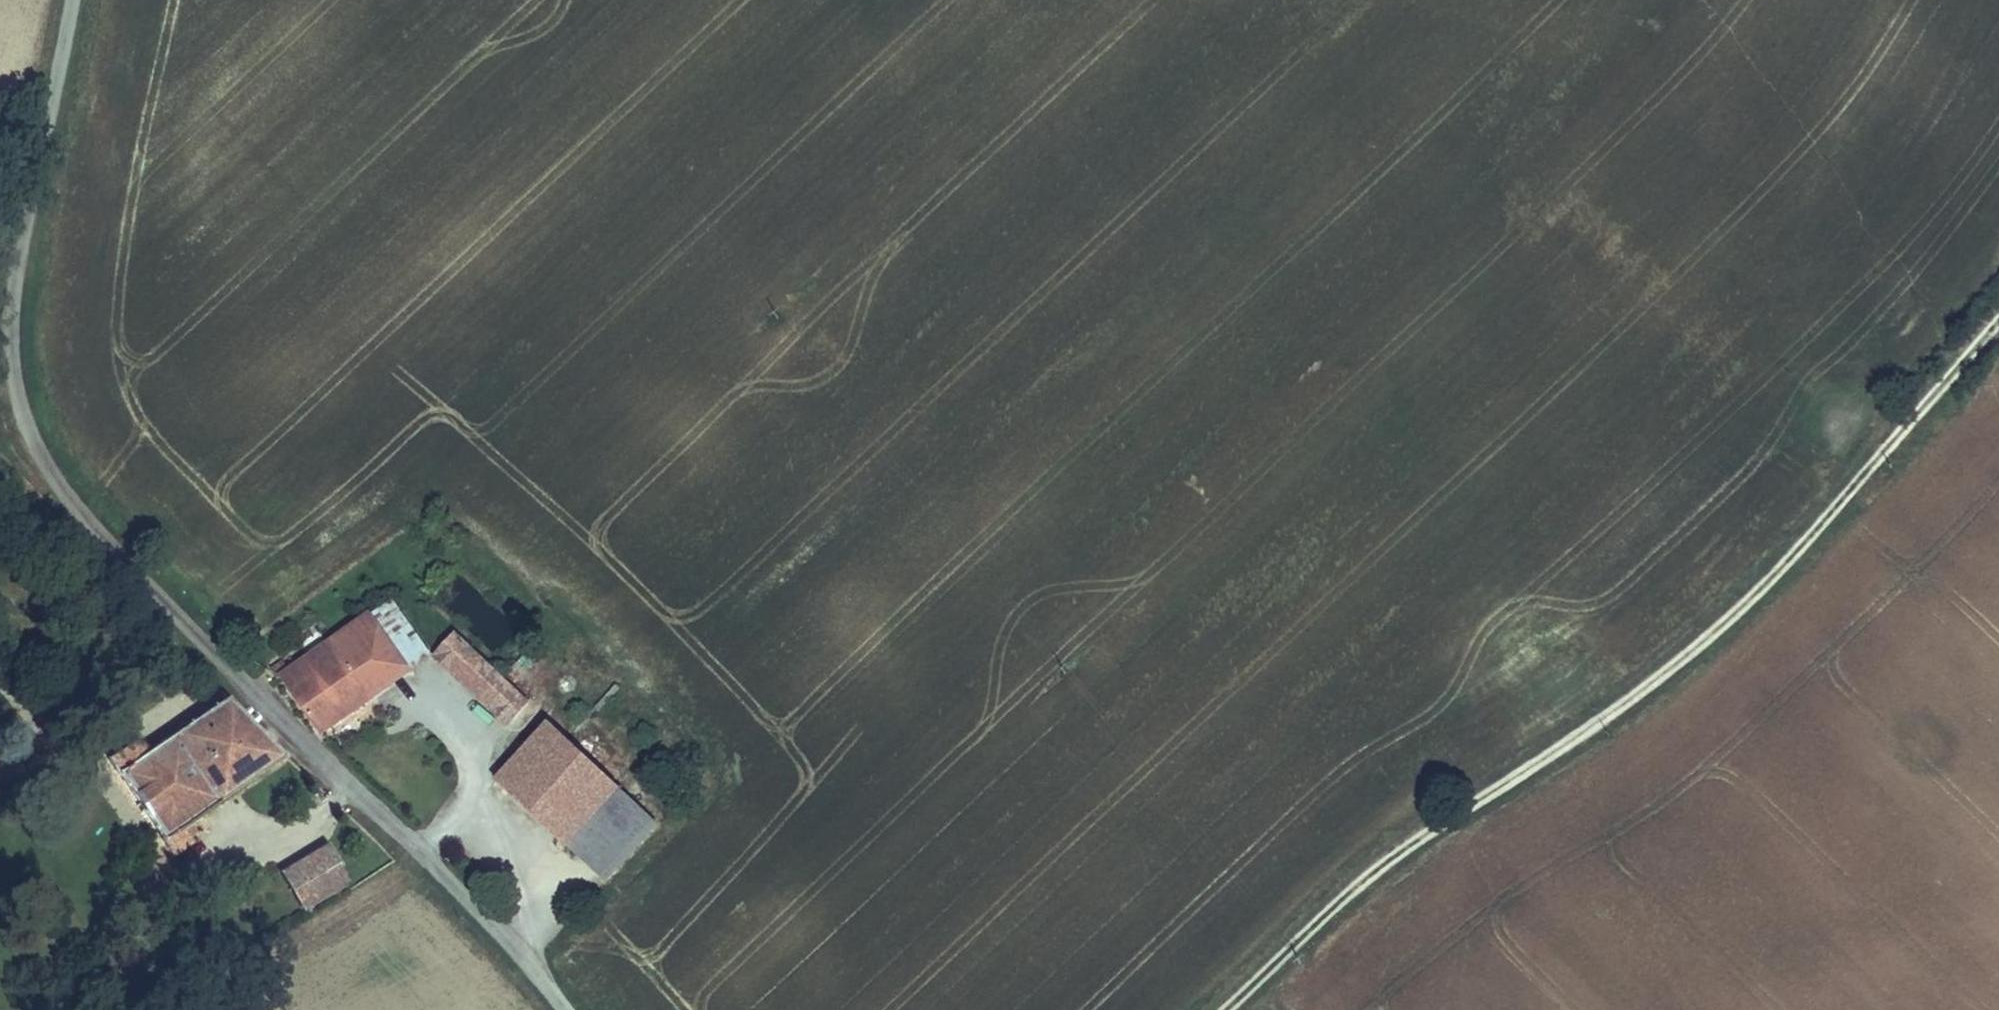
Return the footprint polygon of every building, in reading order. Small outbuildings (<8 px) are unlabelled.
[(365,620),(405,676),(425,663),(385,606),(365,620)] [(277,669),(323,734),(405,676),(365,620),(294,671),(287,661),(277,669)] [(525,708),(453,639),(433,661),(505,729),(525,708)] [(178,825),(285,759),(227,699),(132,758),(128,752),(133,749),(126,739),(101,756),(171,852),(189,843),(178,825)] [(507,800),(564,854),(616,799),(591,775),(600,765),(584,749),(575,759),(548,734),(484,802),(495,812),(507,800)] [(616,799),(564,854),(602,889),(654,834),(616,799)] [(280,923),(342,887),(321,856),(262,890),(280,923)]
